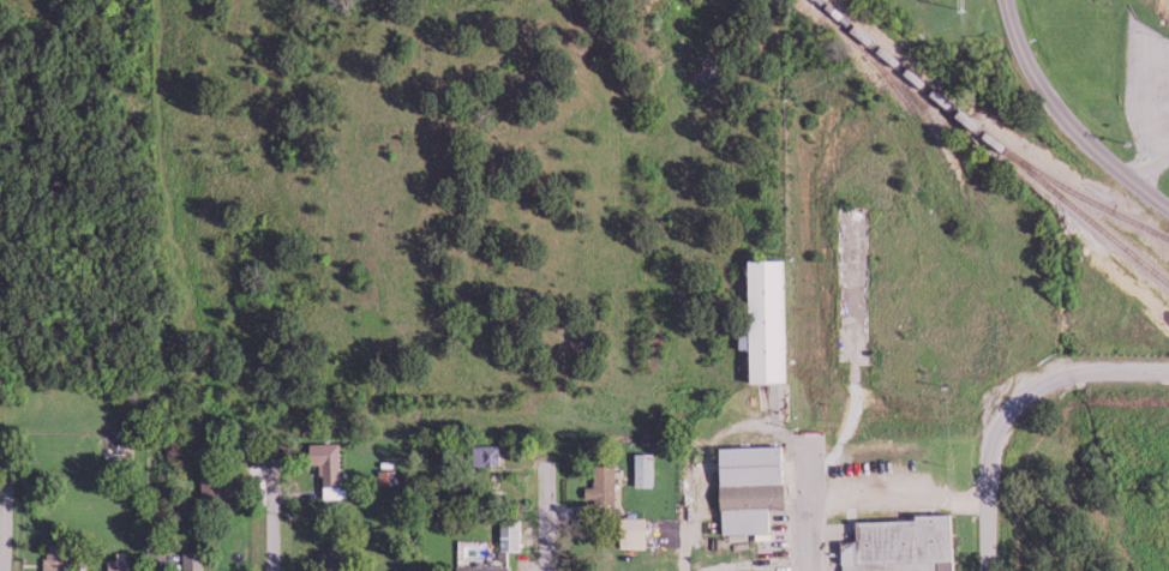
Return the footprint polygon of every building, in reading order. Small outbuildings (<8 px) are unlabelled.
[(792,381),(791,258),(756,258),(757,381),(792,381)] [(756,347),(756,333),(740,334),(740,348),(756,347)] [(342,442),(313,442),(314,463),(323,463),(324,498),(343,497),(342,442)] [(477,465),(504,464),(503,444),(476,445),(477,465)] [(772,532),(772,508),(788,507),(787,445),(722,446),(724,533),(772,532)] [(657,485),(657,452),(637,452),(637,485),(657,485)] [(201,496),(226,496),(227,461),(201,461),(201,496)] [(618,501),(619,464),(598,464),(597,485),(588,485),(588,500),(618,501)] [(857,540),(844,540),(845,570),(961,570),(959,516),(856,519),(857,540)] [(624,547),(650,547),(650,517),(623,517),(624,547)] [(524,518),(504,518),(503,549),(523,549),(524,518)] [(84,561),(71,561),(71,543),(48,543),(47,570),(84,570),(84,561)] [(202,551),(182,551),(182,570),(203,570),(202,551)] [(131,559),(111,559),(111,570),(131,570),(131,559)]
